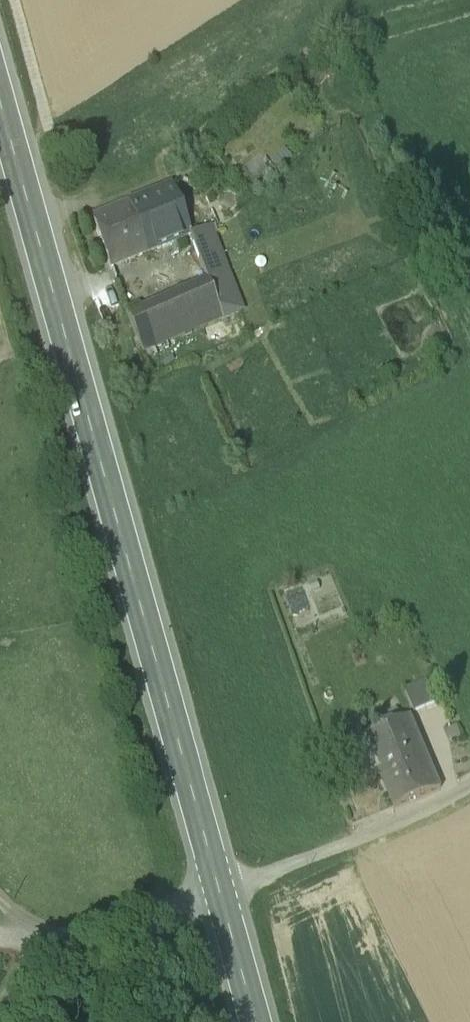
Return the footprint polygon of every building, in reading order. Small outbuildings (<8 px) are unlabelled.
[(128,202),(146,254),(189,236),(190,235),(182,214),(180,208),(171,185),(128,202)] [(91,217),(110,269),(146,254),(128,202),(91,217)] [(207,281),(222,319),(240,311),(208,229),(207,228),(190,235),(189,236),(207,281)] [(169,298),(185,335),(222,319),(207,281),(169,298)] [(115,284),(124,307),(128,306),(129,305),(121,282),(115,284)] [(185,335),(169,298),(132,315),(127,317),(142,353),(185,335)] [(132,315),(128,306),(124,307),(123,308),(127,317),(132,315)] [(426,681),(404,691),(414,713),(436,703),(426,681)] [(378,718),(381,729),(401,720),(398,710),(378,718)] [(365,776),(378,770),(425,751),(410,716),(401,720),(381,729),(350,742),(365,776)] [(378,770),(394,808),(441,789),(425,751),(378,770)]
